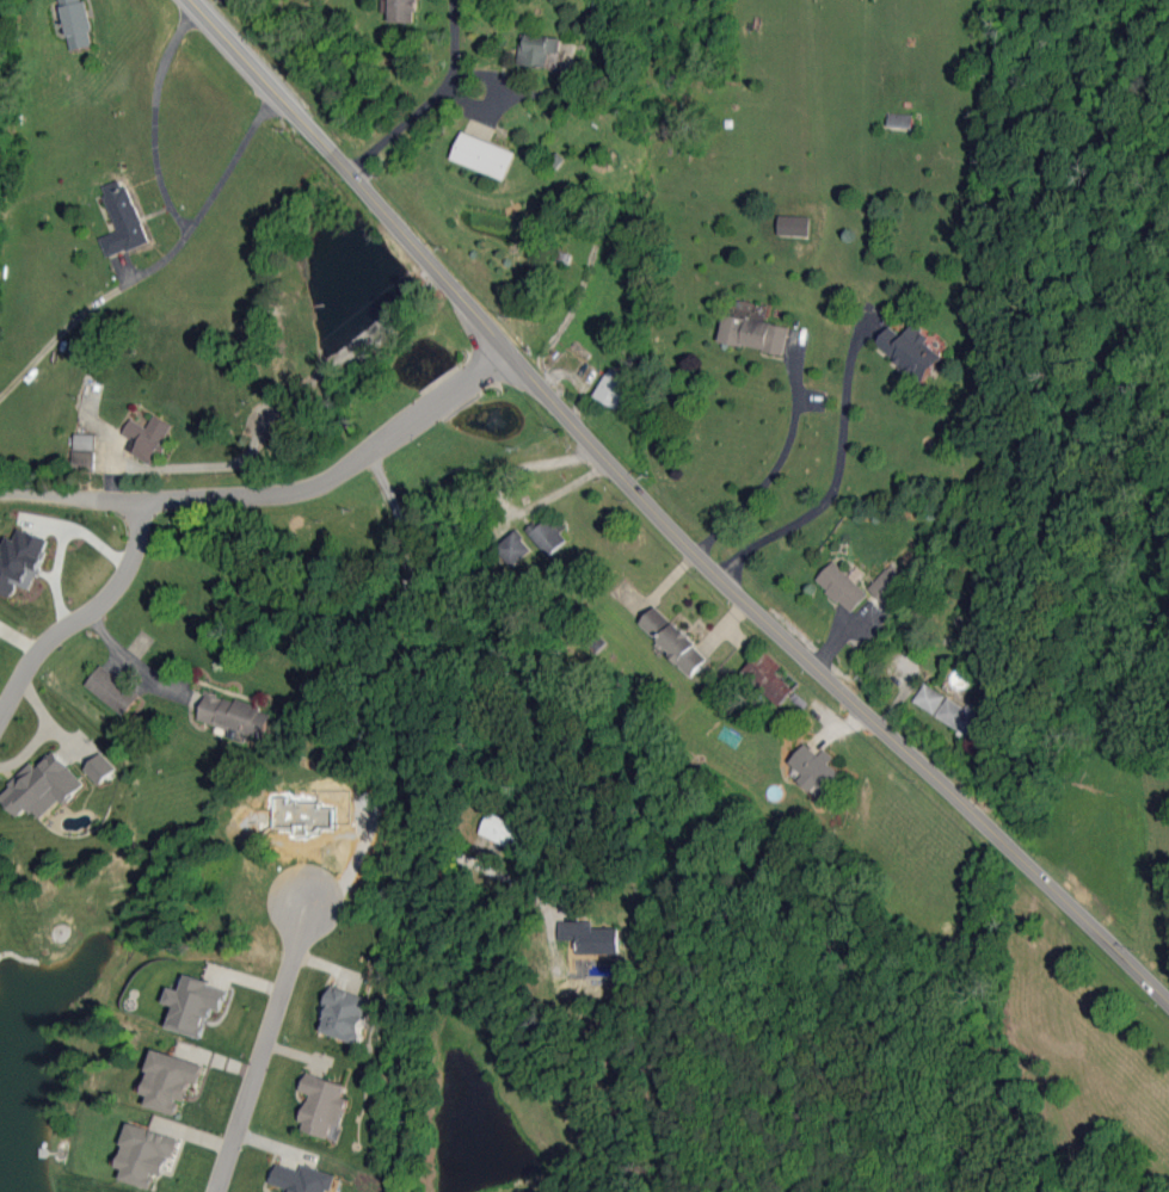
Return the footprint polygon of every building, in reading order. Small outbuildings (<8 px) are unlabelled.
[(85,0),(83,0),(81,1),(81,0),(61,0),(72,51),(95,46),(85,0)] [(414,22),(414,0),(389,0),(389,22),(414,22)] [(519,64),(548,67),(549,52),(559,53),(561,37),(522,33),(519,64)] [(516,152),(462,132),(452,159),(506,180),(516,152)] [(118,231),(100,238),(107,258),(149,242),(125,179),(102,187),(118,231)] [(809,216),(779,216),(778,235),(808,236),(809,216)] [(789,327),(726,313),(719,340),(783,355),(789,327)] [(944,356),(926,342),(931,336),(913,323),(903,336),(889,326),(875,345),(925,382),(944,356)] [(593,396),(617,409),(632,380),(609,367),(593,396)] [(174,425),(155,414),(148,427),(132,418),(123,434),(132,439),(126,450),(152,464),(174,425)] [(75,449),(95,450),(96,434),(75,434),(75,449)] [(74,468),(94,469),(94,451),(75,450),(74,468)] [(548,555),(566,540),(548,518),(530,533),(548,555)] [(46,554),(43,553),(49,540),(20,528),(15,539),(1,534),(0,536),(0,591),(13,597),(18,585),(31,590),(46,554)] [(533,551),(516,531),(496,547),(513,567),(533,551)] [(815,580),(851,613),(868,594),(833,561),(815,580)] [(887,606),(905,586),(897,579),(902,573),(891,563),(868,588),(887,606)] [(694,675),(710,657),(656,606),(639,623),(694,675)] [(780,705),(799,685),(763,649),(743,670),(780,705)] [(86,684),(123,716),(140,696),(102,665),(86,684)] [(914,703),(936,714),(945,694),(924,684),(914,703)] [(198,719),(264,738),(272,711),(206,691),(198,719)] [(984,719),(948,696),(936,716),(972,738),(984,719)] [(798,780),(811,792),(816,786),(827,794),(842,776),(828,763),(833,757),(823,749),(818,755),(804,744),(789,762),(803,774),(798,780)] [(20,816),(30,807),(42,819),(62,799),(66,803),(86,784),(52,750),(35,767),(32,763),(0,795),(0,797),(20,816)] [(117,768),(100,752),(84,769),(101,785),(117,768)] [(522,835),(516,832),(519,824),(490,812),(481,833),(516,848),(522,835)] [(593,921),(560,921),(560,940),(578,940),(578,954),(620,954),(620,928),(593,928),(593,921)] [(168,1028),(202,1038),(211,1008),(221,1011),(228,989),(185,976),(181,990),(170,987),(165,1004),(174,1007),(168,1028)] [(323,1031),(361,1043),(375,999),(332,985),(325,1008),(330,1010),(323,1031)] [(203,1065),(155,1049),(142,1093),(150,1096),(147,1105),(177,1115),(181,1100),(185,1101),(191,1082),(198,1084),(203,1065)] [(348,1085),(308,1073),(303,1091),(311,1094),(301,1129),(338,1140),(351,1099),(345,1097),(348,1085)] [(177,1137),(128,1123),(121,1144),(124,1145),(118,1167),(124,1169),(121,1179),(151,1188),(156,1174),(165,1177),(177,1137)] [(334,1173),(303,1165),(302,1171),(277,1163),(271,1184),(287,1188),(286,1191),(329,1191),(334,1173)]
